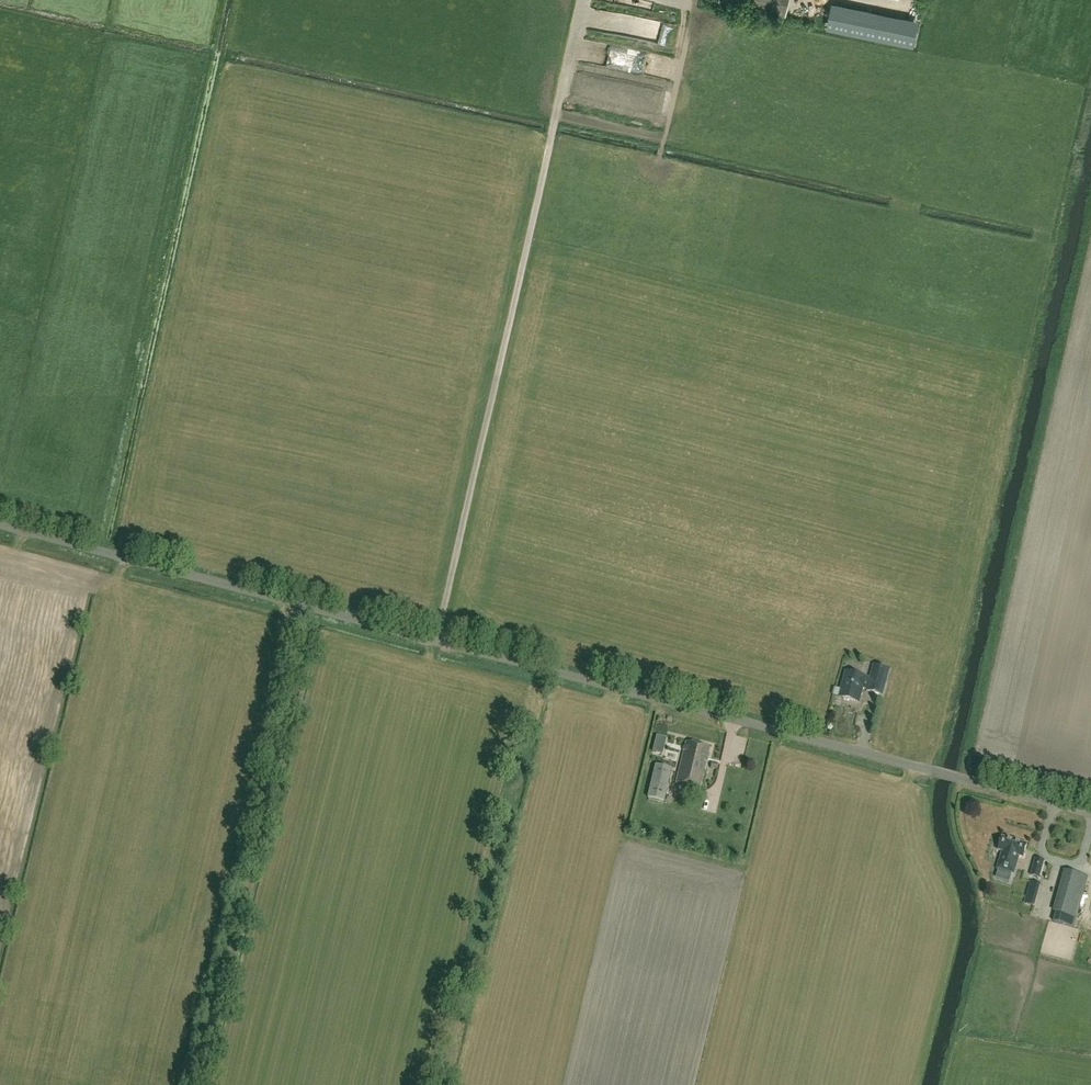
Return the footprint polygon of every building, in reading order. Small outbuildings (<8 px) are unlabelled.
[(786,16),(790,0),(721,0),(786,16)] [(917,26),(831,9),(827,28),(913,46),(917,26)] [(882,696),(890,670),(873,665),(869,679),(865,678),(865,677),(846,672),(839,697),(843,698),(843,700),(848,701),(849,700),(858,703),(862,690),(864,689),(867,690),(867,691),(882,696)] [(709,749),(686,743),(676,783),(700,789),(709,749)] [(655,766),(648,799),(663,802),(671,770),(655,766)] [(1002,838),(998,851),(1002,852),(997,869),(1013,874),(1018,857),(1023,858),(1027,845),(1002,838)] [(1030,876),(1040,879),(1045,861),(1035,858),(1030,876)] [(1055,912),(1077,918),(1088,878),(1066,872),(1055,912)] [(1035,880),(1030,902),(1038,904),(1043,881),(1035,880)]
